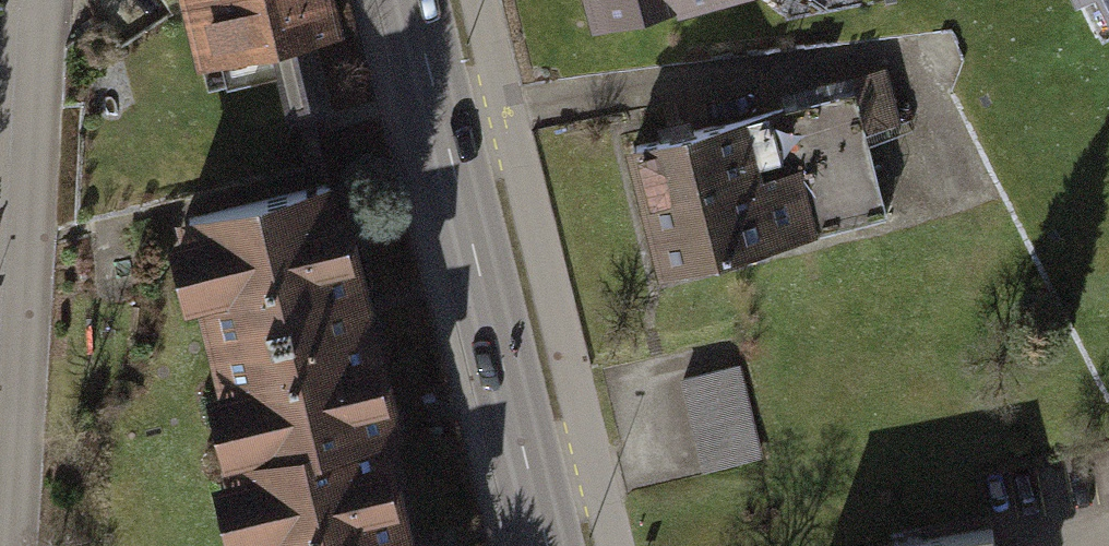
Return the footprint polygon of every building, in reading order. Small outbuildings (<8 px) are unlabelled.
[(226,51),(273,39),(293,117),(325,109),(306,35),(338,27),(331,0),(213,0),(226,51)] [(599,24),(688,0),(593,0),(599,24)] [(1102,31),(1108,27),(1108,0),(1086,0),(1102,31)] [(855,89),(632,147),(665,270),(885,212),(863,129),(897,120),(883,67),(851,76),(855,89)] [(186,222),(247,463),(233,466),(253,545),(408,545),(378,431),(392,428),(328,185),(186,222)] [(694,367),(706,463),(766,456),(754,360),(694,367)] [(915,545),(1003,545),(1000,528),(915,545)]
